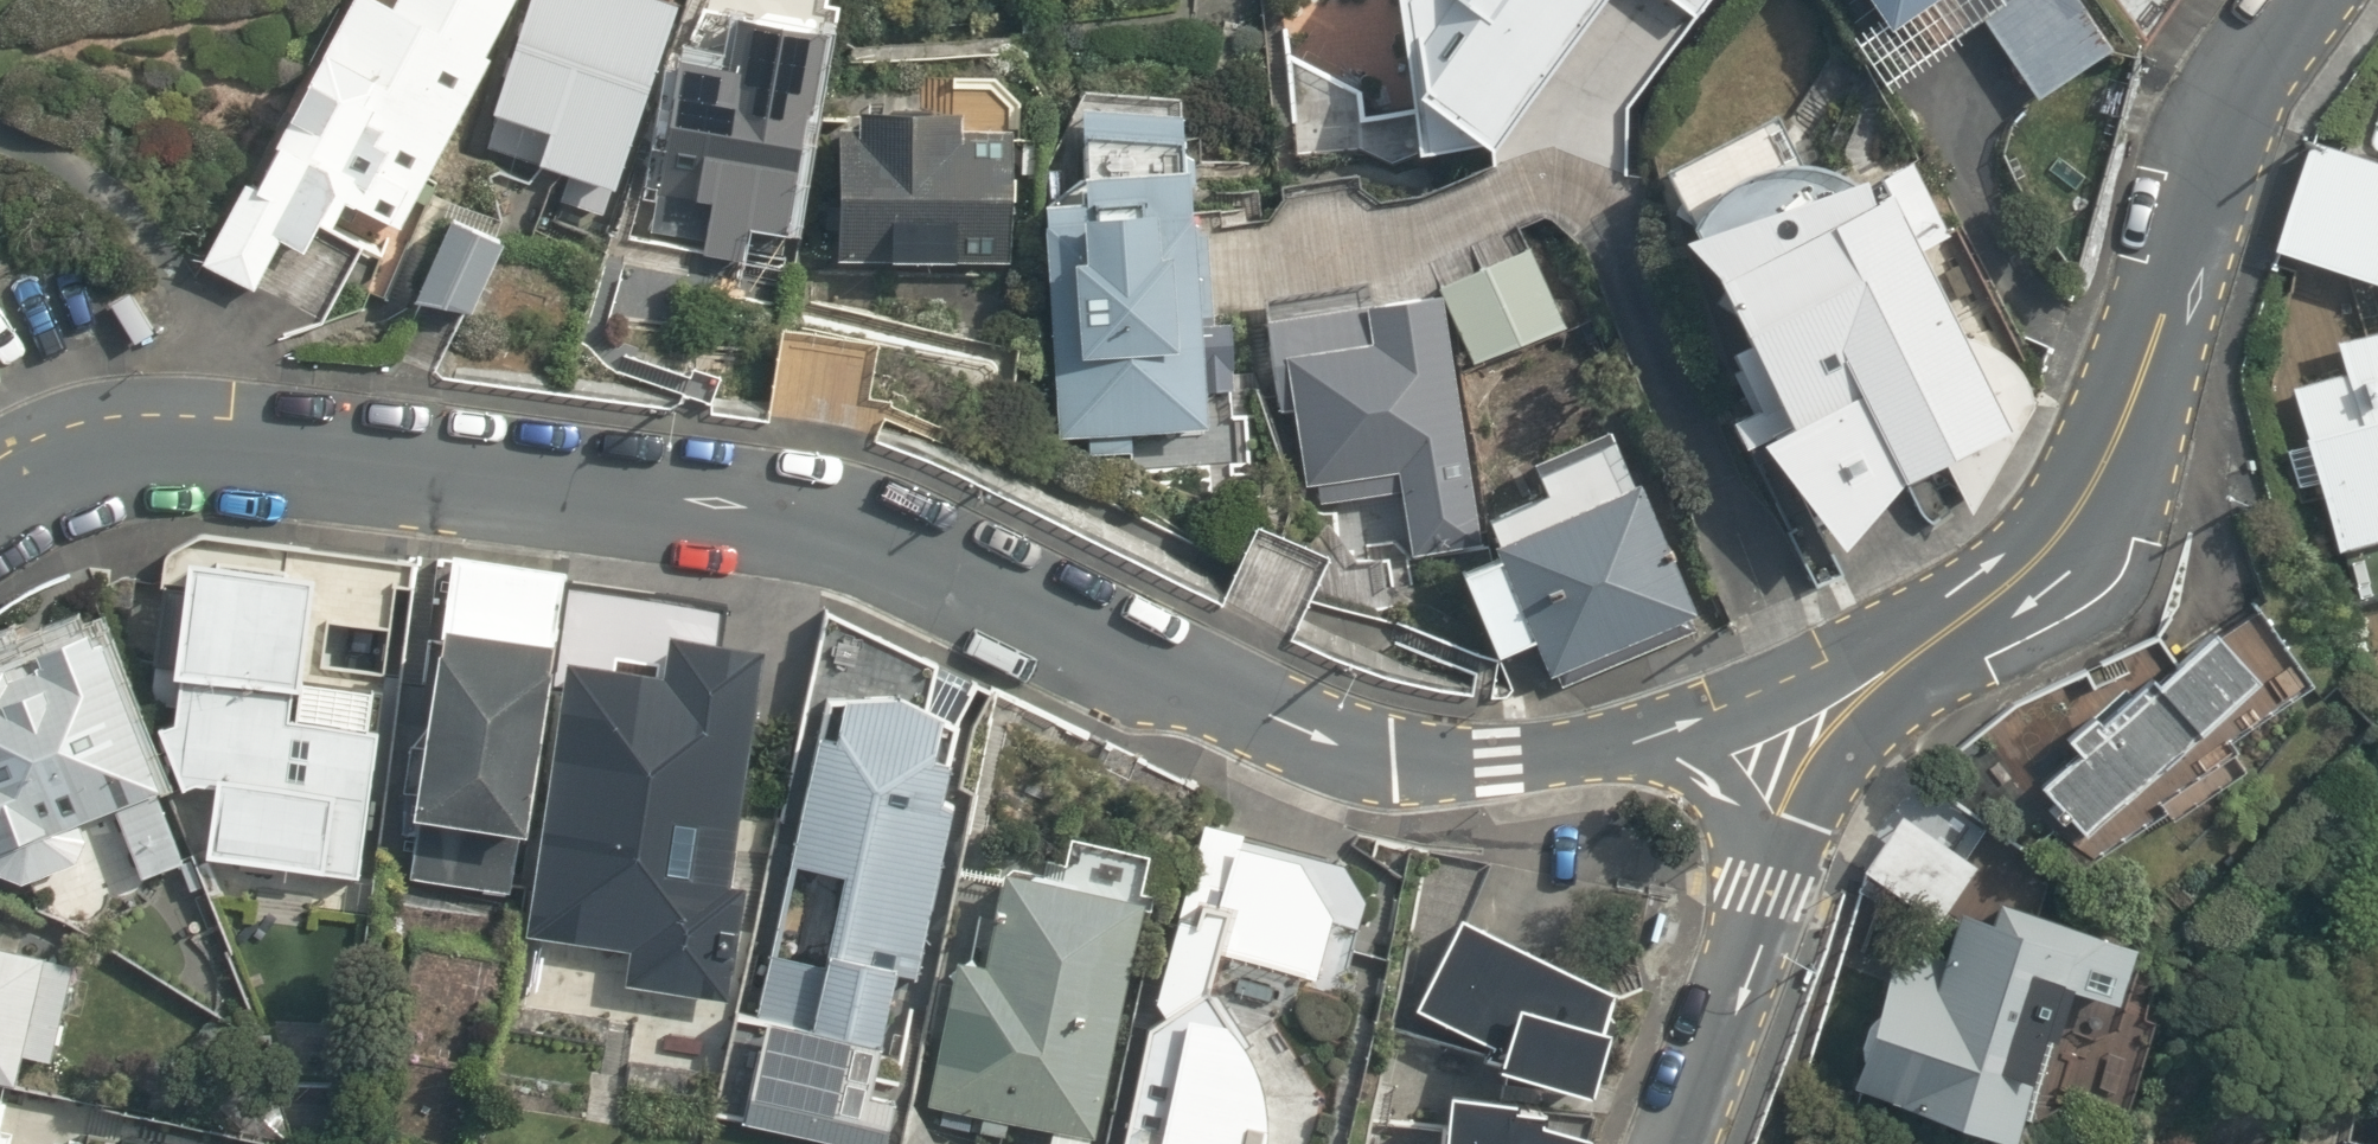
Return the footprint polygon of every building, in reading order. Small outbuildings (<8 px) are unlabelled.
[(400,226),(519,0),(349,0),(322,52),(313,48),(242,183),(237,180),(193,264),(240,289),(263,245),(290,259),(308,225),(333,238),(352,202),(400,226)] [(494,110),(550,128),(540,161),(516,194),(540,207),(564,171),(573,173),(565,211),(605,224),(615,185),(675,0),(529,0),(494,110)] [(1509,190),(1645,9),(1711,51),(1748,0),(1441,0),(1420,29),(1407,30),(1432,188),(1509,190)] [(1893,31),(1939,0),(1872,0),(1893,31)] [(2036,96),(2110,46),(2076,0),(1999,0),(2002,5),(1983,16),(2036,96)] [(2146,42),(2177,0),(2116,0),(2146,42)] [(701,251),(742,258),(744,246),(782,252),(804,111),(810,112),(823,31),(737,18),(729,68),(679,60),(652,232),(703,240),(701,251)] [(1287,56),(1296,152),(1359,147),(1357,84),(1287,56)] [(2121,136),(2131,83),(2074,72),(2064,125),(2121,136)] [(838,125),(838,259),(1011,259),(1011,128),(961,128),(961,110),(857,110),(857,125),(838,125)] [(1743,445),(1839,546),(1896,478),(1944,456),(1967,513),(2009,434),(2029,403),(2020,372),(2006,355),(1988,344),(1966,340),(1918,244),(1945,233),(1907,159),(1854,183),(1826,168),(1795,161),(1775,111),(1664,165),(1759,408),(1732,419),(1743,445)] [(1091,437),(1094,455),(1129,453),(1125,435),(1206,425),(1203,363),(1233,362),(1227,317),(1198,317),(1183,171),(1183,134),(1079,126),(1081,200),(1042,200),(1055,439),(1091,437)] [(1039,173),(1039,144),(1020,144),(1020,172),(1039,173)] [(2375,277),(2377,267),(2377,171),(2308,149),(2278,247),(2375,277)] [(414,300),(472,310),(503,239),(453,217),(452,216),(414,300)] [(1444,285),(1474,359),(1566,325),(1527,244),(1444,285)] [(1399,488),(1410,553),(1478,542),(1438,290),(1265,318),(1280,410),(1294,407),(1306,480),(1316,478),(1319,500),(1399,488)] [(112,302),(134,345),(155,335),(132,292),(112,302)] [(2355,605),(2377,598),(2377,367),(2356,374),(2364,401),(2302,420),(2355,605)] [(1556,672),(1563,688),(1690,630),(1685,618),(1696,613),(1635,478),(1628,482),(1605,430),(1528,465),(1542,495),(1488,520),(1496,538),(1491,540),(1496,553),(1459,570),(1498,657),(1534,642),(1549,675),(1556,672)] [(315,868),(357,874),(383,671),(321,664),(327,616),(389,624),(398,556),(283,541),(280,576),(188,566),(174,718),(154,718),(177,782),(219,787),(214,825),(319,839),(315,868)] [(410,877),(509,891),(517,831),(526,833),(563,570),(450,554),(413,815),(418,815),(410,877)] [(542,904),(675,926),(677,915),(727,924),(746,810),(764,814),(767,796),(747,792),(766,680),(680,665),(683,646),(651,641),(660,586),(609,577),(597,651),(578,648),(547,833),(553,834),(542,904)] [(2080,746),(1995,821),(2018,837),(2034,831),(2087,868),(2322,682),(2259,594),(2225,636),(2213,624),(2156,677),(2150,672),(2102,717),(2094,708),(2068,733),(2080,746)] [(24,870),(87,847),(78,821),(117,807),(143,878),(185,862),(103,638),(95,641),(90,630),(0,660),(0,869),(24,870)] [(818,1048),(894,1063),(910,980),(926,983),(962,793),(955,792),(965,736),(979,688),(905,655),(892,688),(878,685),(864,758),(831,752),(828,766),(815,763),(792,883),(774,879),(752,995),(824,1008),(818,1048)] [(1124,814),(1166,825),(1179,775),(1139,753),(1124,814)] [(1237,881),(1256,823),(1202,792),(1177,874),(1237,881)] [(1901,812),(1865,867),(1936,913),(1972,858),(1901,812)] [(1008,1119),(1094,1137),(1143,901),(1004,872),(984,967),(958,962),(928,1104),(984,1116),(981,1130),(1005,1135),(1008,1119)] [(2362,905),(2377,914),(2377,877),(2362,905)] [(1851,1081),(2006,1136),(2062,978),(2117,997),(2134,948),(1994,898),(1985,923),(1955,912),(1939,955),(1900,941),(1851,1081)] [(1443,914),(1396,1009),(1477,1044),(1474,1060),(1567,1081),(1596,990),(1443,914)] [(16,1084),(22,1055),(51,1061),(73,963),(0,946),(0,1080),(16,1084)] [(1269,1115),(1261,1076),(1246,1044),(1251,1041),(1210,976),(1150,1013),(1154,1022),(1145,1024),(1121,1143),(1264,1143),(1269,1115)] [(1427,1143),(1565,1143),(1570,1127),(1526,1122),(1528,1108),(1500,1104),(1501,1098),(1434,1089),(1427,1143)] [(10,1095),(0,1093),(0,1140),(10,1095)]
